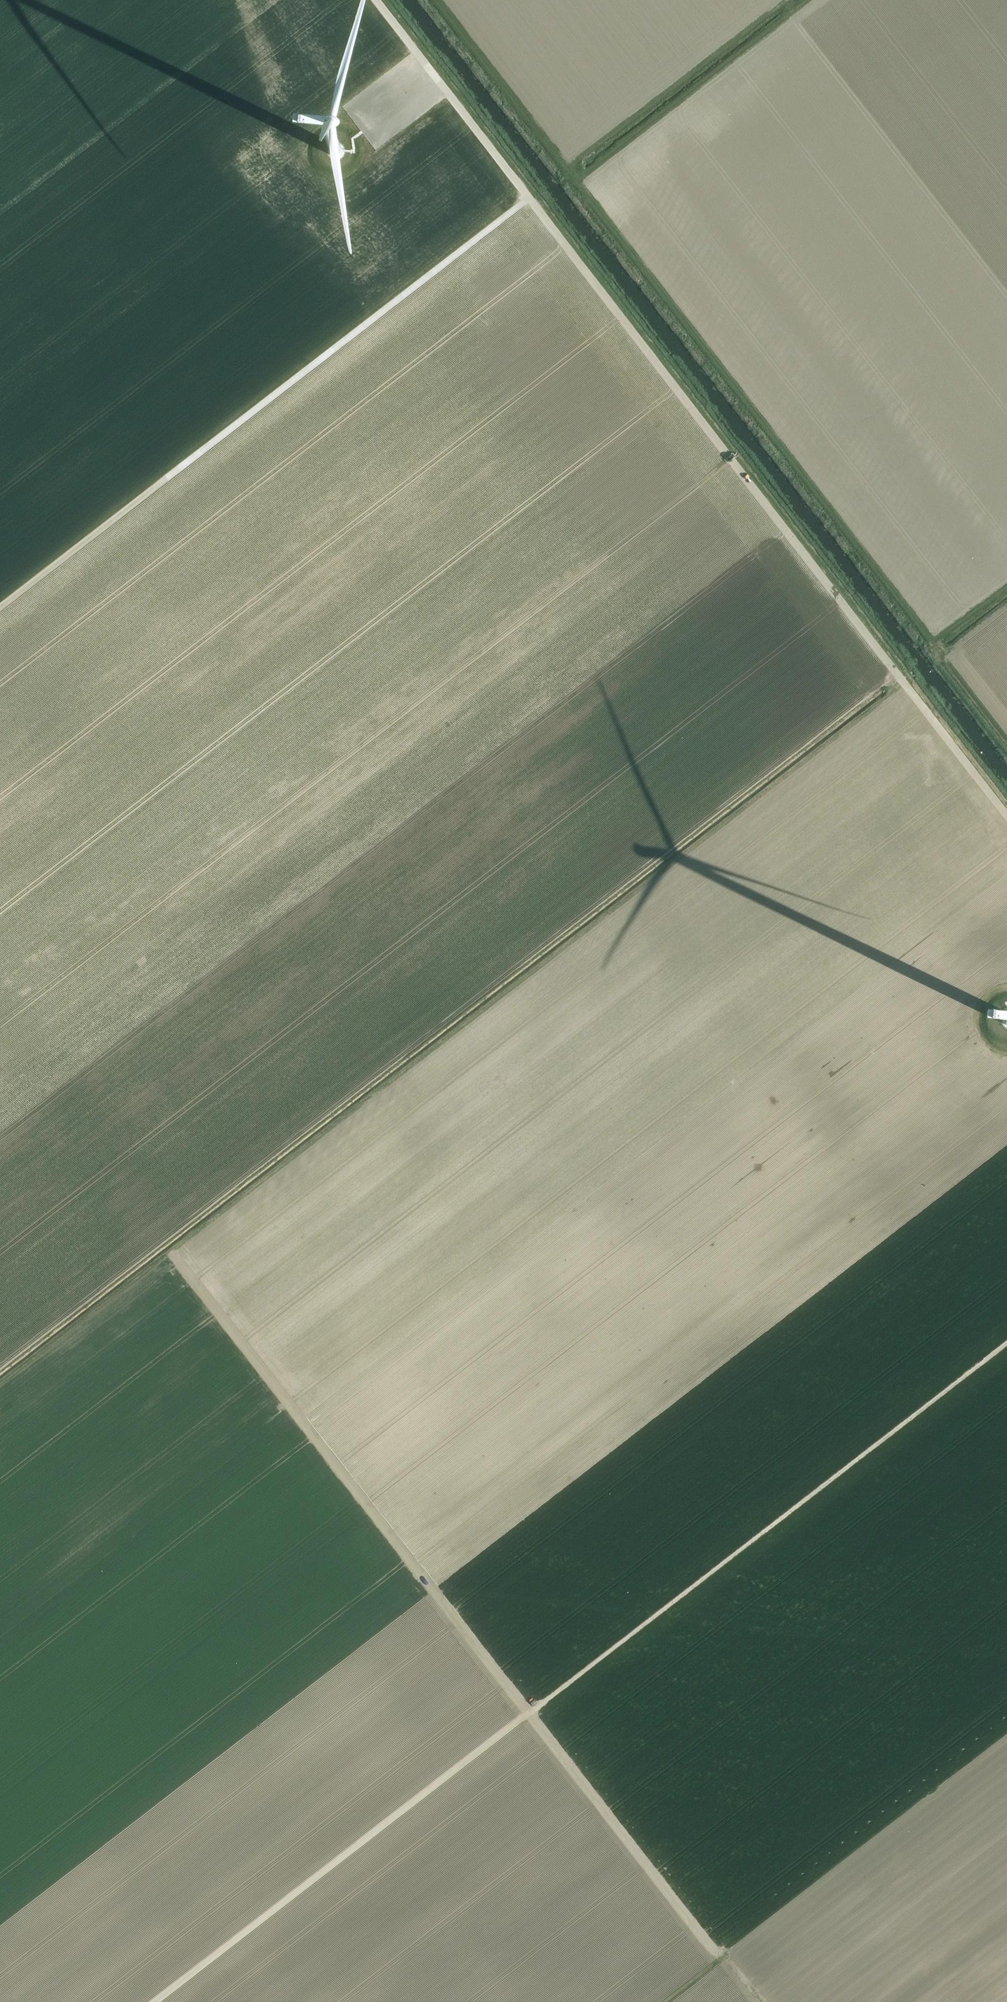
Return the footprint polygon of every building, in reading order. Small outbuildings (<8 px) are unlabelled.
[(342,152),(342,151),(342,150),(342,149),(342,148),(341,148),(341,147),(340,146),(339,146),(338,145),(337,145),(336,145),(335,145),(334,145),(334,146),(333,146),(332,147),(331,148),(331,149),(330,150),(330,151),(330,152),(331,153),(331,154),(331,155),(332,155),(333,156),(334,157),(335,157),(336,157),(337,157),(338,157),(339,157),(340,156),(341,155),(342,154),(342,153),(342,152)]
